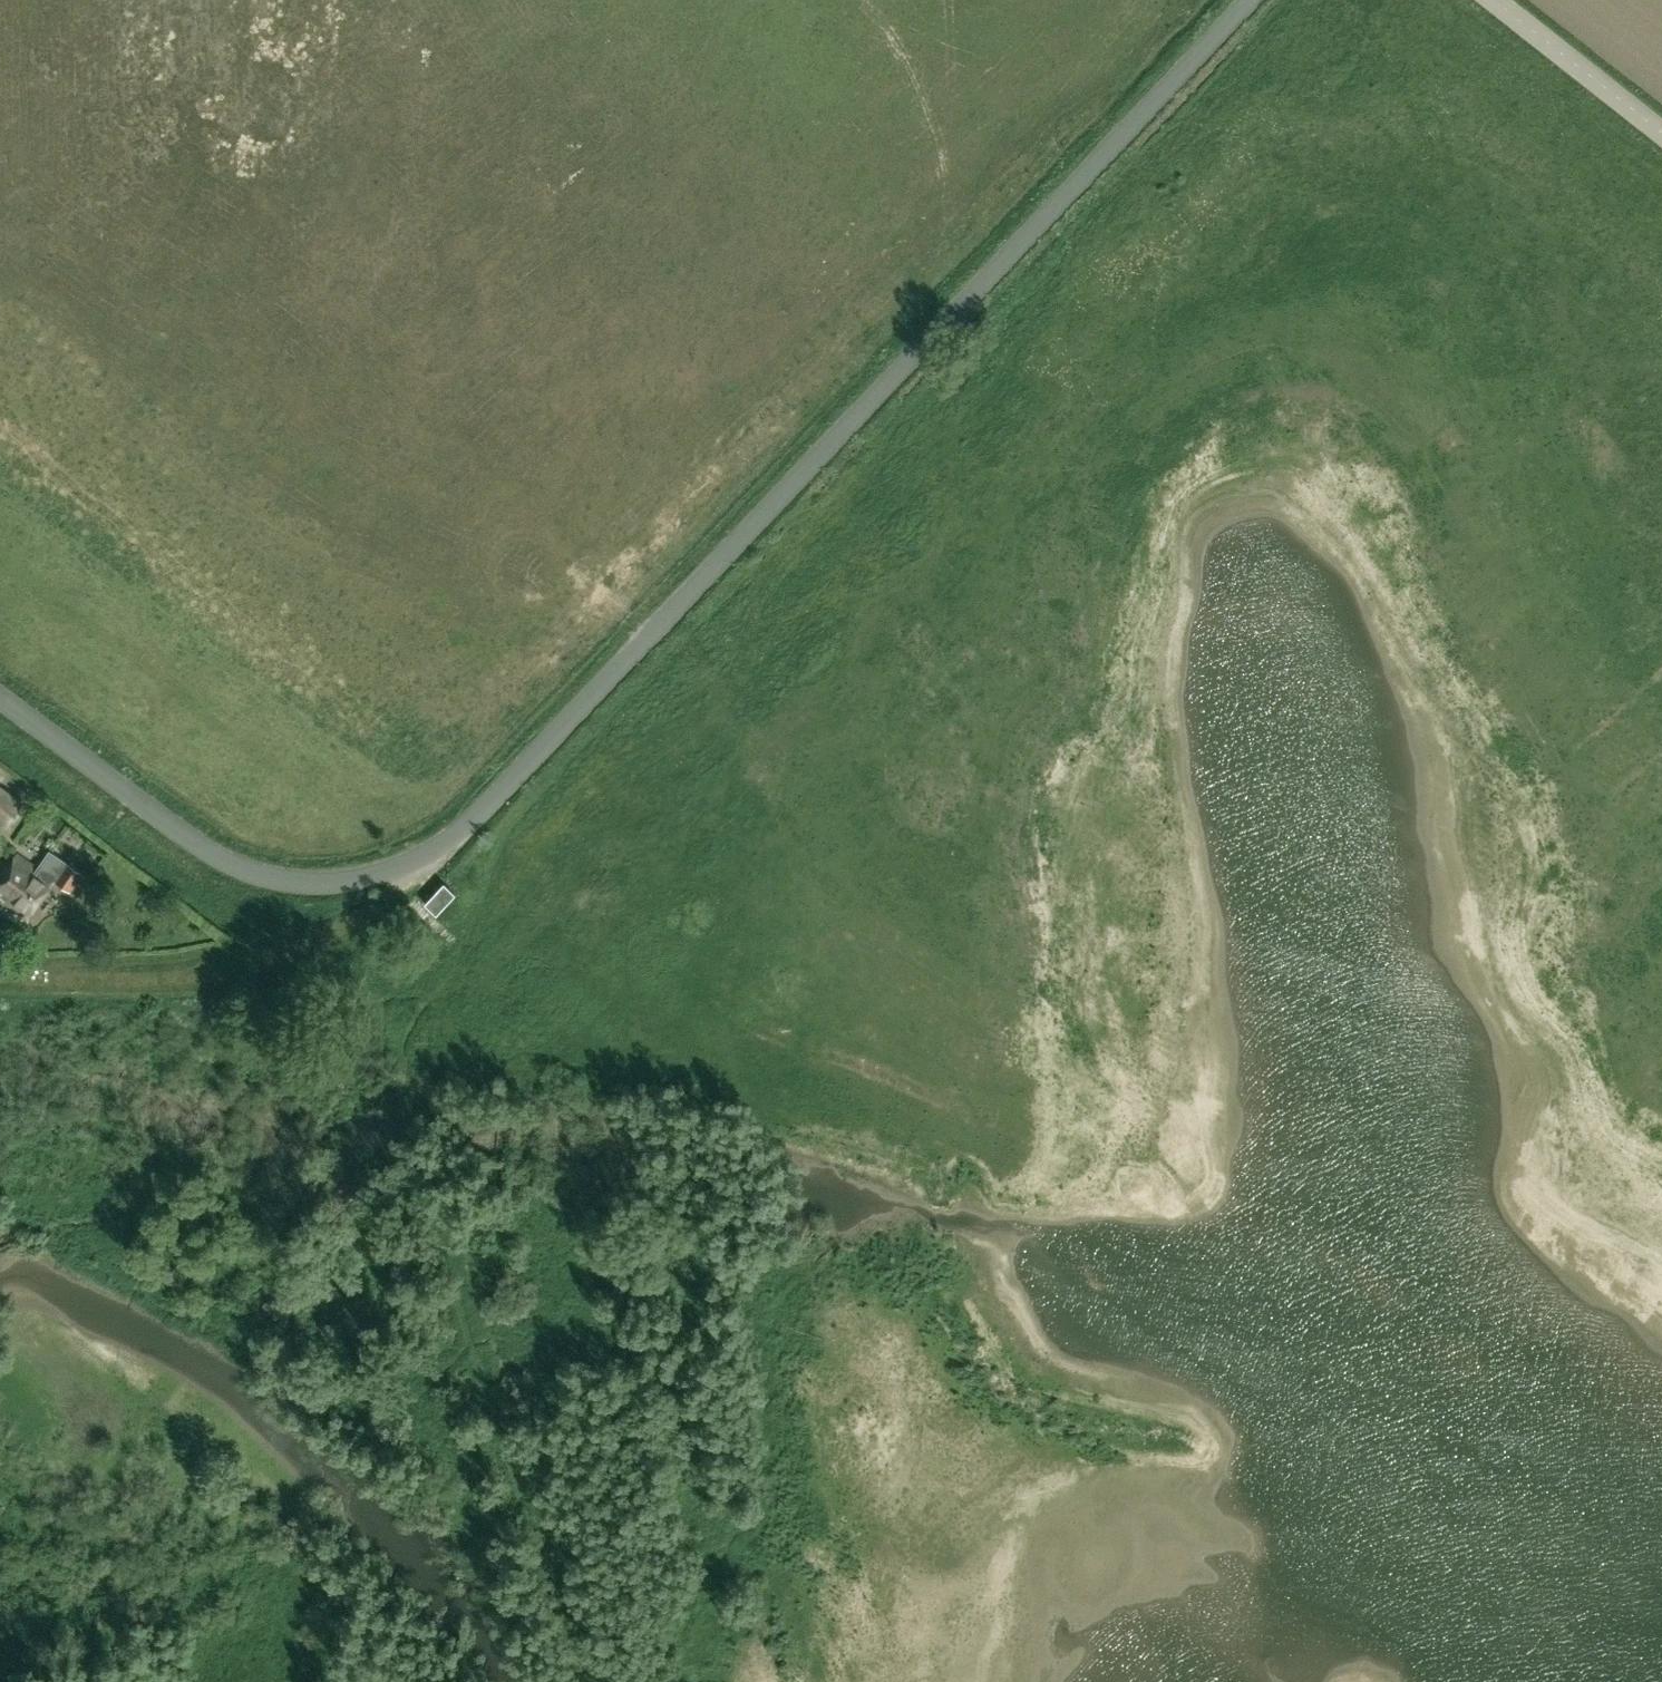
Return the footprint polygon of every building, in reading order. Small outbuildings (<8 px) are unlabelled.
[(9,824),(24,802),(0,785),(0,818),(9,824)] [(0,879),(0,899),(29,919),(55,880),(70,891),(83,873),(50,850),(38,868),(18,854),(0,879)] [(448,881),(429,897),(440,910),(459,894),(448,881)]
